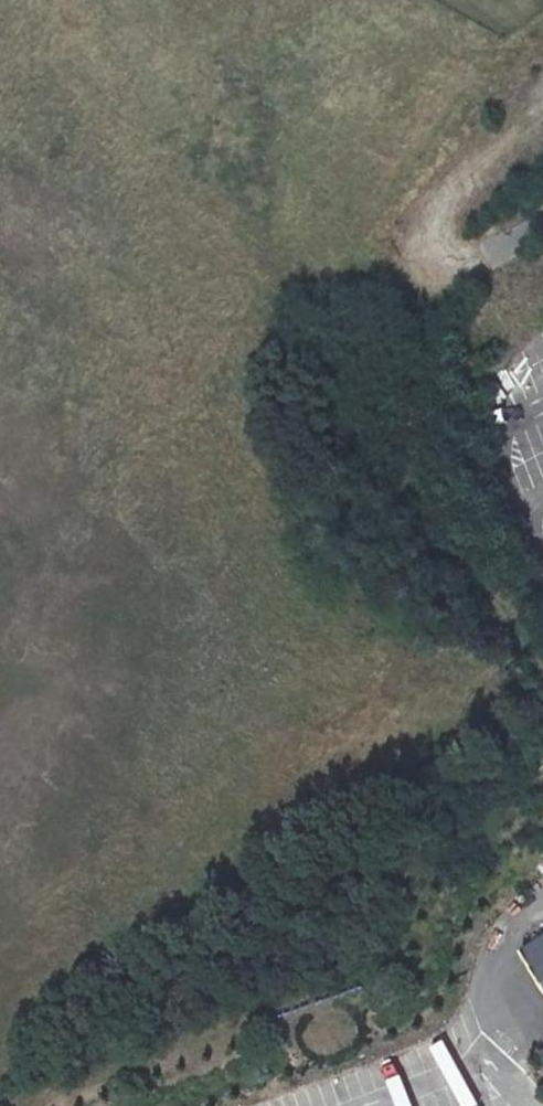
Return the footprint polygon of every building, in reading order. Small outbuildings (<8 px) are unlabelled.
[(497,427),(513,464),(542,451),(542,449),(528,414),(497,427)] [(508,946),(542,1001),(542,925),(508,946)]
